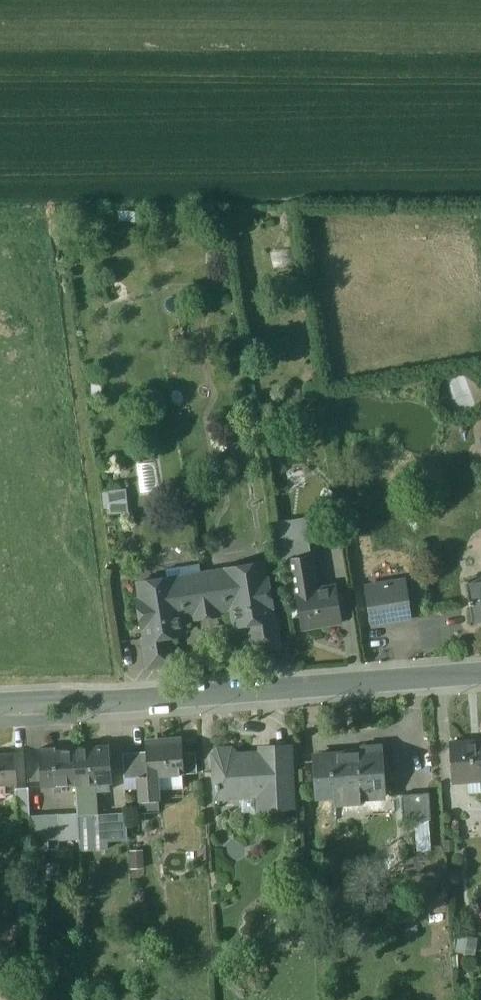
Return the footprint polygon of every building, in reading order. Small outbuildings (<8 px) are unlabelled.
[(103,489),(105,510),(129,508),(127,487),(103,489)] [(303,519),(274,524),(280,560),(288,558),(289,558),(288,554),(308,551),(303,519)] [(289,558),(288,558),(290,572),(313,569),(311,555),(289,558)] [(199,565),(165,570),(167,580),(168,580),(169,588),(181,586),(181,584),(201,581),(199,565)] [(257,565),(233,569),(234,577),(222,579),(221,577),(201,581),(207,616),(220,614),(219,611),(233,609),(235,625),(248,623),(269,619),(269,618),(267,606),(270,606),(266,581),(260,582),(257,565)] [(313,569),(290,572),(294,595),(296,595),(296,593),(316,590),(313,569)] [(465,581),(472,623),(480,621),(480,578),(465,581)] [(167,580),(143,584),(146,600),(139,601),(143,626),(147,625),(148,637),(149,638),(169,635),(183,633),(180,617),(193,615),(194,618),(207,616),(201,581),(181,584),(181,586),(169,588),(168,580),(167,580)] [(404,580),(366,587),(372,625),(411,619),(404,580)] [(316,590),(296,593),(296,595),(298,603),(291,604),(293,616),(300,615),(301,627),(340,621),(335,588),(316,590)] [(269,619),(248,623),(253,652),(280,647),(275,617),(269,618),(269,619)] [(169,635),(149,638),(148,637),(142,638),(147,669),(174,664),(169,635)] [(162,743),(145,744),(146,751),(148,776),(139,776),(140,801),(159,799),(157,775),(184,774),(183,753),(182,742),(180,742),(179,738),(162,739),(162,743)] [(450,742),(453,781),(468,780),(480,779),(480,740),(450,742)] [(55,747),(39,748),(41,786),(54,785),(55,791),(61,791),(61,785),(76,783),(74,749),(55,750),(55,747)] [(108,747),(74,749),(76,783),(93,782),(98,782),(108,781),(110,781),(108,747)] [(262,755),(234,756),(234,754),(230,750),(218,751),(215,754),(216,784),(215,784),(215,789),(216,789),(217,804),(219,804),(219,796),(243,795),(243,792),(258,791),(259,808),(291,807),(288,747),(262,749),(262,755)] [(362,753),(314,756),(317,798),(333,796),(334,805),(362,803),(362,798),(384,797),(383,792),(390,791),(387,752),(381,752),(380,747),(362,748),(362,753)] [(21,769),(26,769),(25,751),(16,751),(17,784),(22,784),(21,769)] [(146,751),(123,753),(124,777),(138,776),(139,776),(148,776),(146,751)] [(195,752),(183,753),(184,774),(197,773),(195,752)] [(0,754),(0,784),(16,783),(15,753),(0,754)] [(468,780),(469,792),(480,791),(480,779),(468,780)] [(108,781),(98,782),(99,790),(109,789),(108,781)] [(93,782),(76,783),(78,814),(96,812),(93,782)] [(28,787),(16,788),(17,816),(30,815),(28,787)] [(428,793),(401,795),(403,821),(430,819),(428,793)] [(126,812),(105,813),(106,838),(127,838),(126,812)] [(92,813),(78,814),(78,816),(79,835),(80,850),(107,848),(106,838),(105,813),(92,814),(92,813)] [(58,814),(30,815),(32,851),(47,850),(47,839),(59,838),(59,836),(58,814)] [(78,816),(58,814),(59,836),(79,835),(78,816)] [(57,865),(45,865),(45,877),(57,877),(57,865)]
